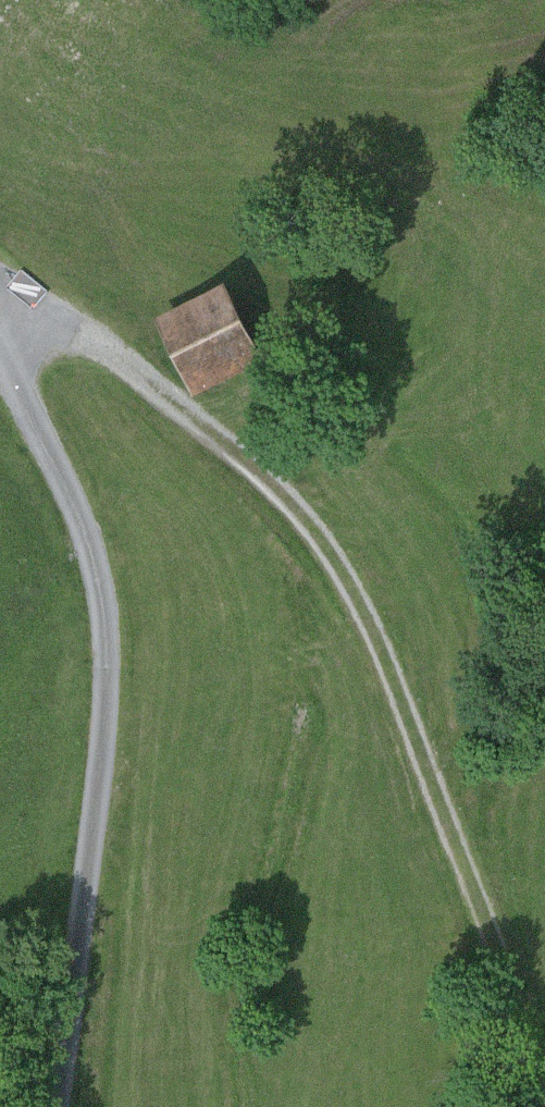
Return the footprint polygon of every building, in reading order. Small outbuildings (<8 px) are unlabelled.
[(233,289),(160,324),(196,400),(269,366),(233,289)]
